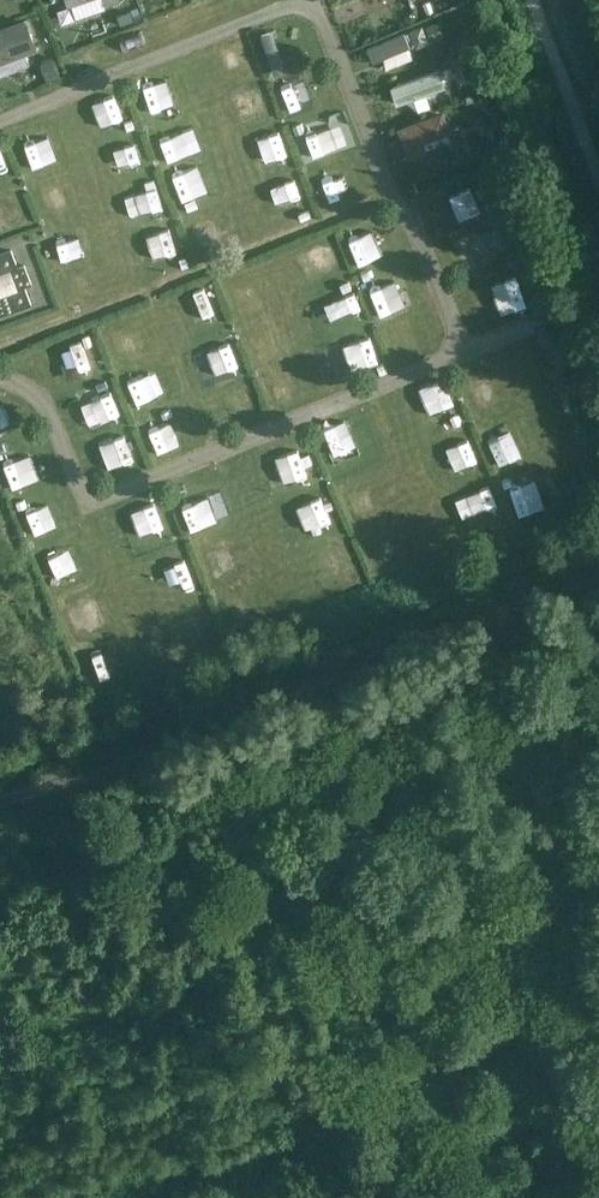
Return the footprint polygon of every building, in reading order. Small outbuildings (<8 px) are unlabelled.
[(64,19),(88,12),(84,0),(57,0),(64,19)] [(404,10),(400,0),(384,0),(391,16),(404,10)] [(117,15),(122,28),(132,24),(127,11),(117,15)] [(0,29),(0,76),(0,77),(17,70),(13,58),(26,54),(37,50),(27,20),(0,29)] [(438,22),(429,25),(433,36),(442,33),(438,22)] [(415,28),(380,42),(391,69),(426,55),(415,28)] [(462,59),(466,73),(483,68),(478,53),(462,59)] [(54,56),(42,61),(47,74),(59,70),(54,56)] [(413,108),(461,90),(453,67),(405,85),(413,108)] [(299,97),(313,92),(306,73),(293,78),(299,97)] [(145,88),(149,112),(176,106),(171,83),(145,88)] [(263,108),(274,100),(262,83),(251,90),(263,108)] [(93,97),(95,117),(130,115),(128,95),(93,97)] [(439,117),(398,132),(408,159),(421,153),(418,144),(445,134),(439,117)] [(506,122),(493,126),(498,142),(511,138),(506,122)] [(284,129),(259,143),(272,169),(298,156),(284,129)] [(460,133),(451,136),(455,146),(464,143),(460,133)] [(129,170),(151,159),(139,134),(116,146),(129,170)] [(214,196),(204,165),(178,174),(188,204),(214,196)] [(329,171),(335,194),(349,190),(344,168),(329,171)] [(134,189),(143,210),(168,200),(160,179),(134,189)] [(472,221),(510,210),(500,180),(463,191),(472,221)] [(282,191),(292,214),(315,204),(305,181),(282,191)] [(208,248),(236,238),(227,212),(198,222),(208,248)] [(176,223),(153,234),(165,258),(188,247),(176,223)] [(54,239),(63,261),(94,249),(85,227),(54,239)] [(508,232),(486,243),(496,264),(518,254),(508,232)] [(25,285),(32,283),(25,264),(19,267),(12,249),(0,253),(0,315),(32,303),(25,285)] [(525,272),(500,279),(507,305),(533,298),(525,272)] [(382,330),(359,335),(364,359),(388,353),(382,330)] [(94,337),(66,346),(76,375),(104,366),(94,337)] [(248,343),(224,349),(231,374),(255,368),(248,343)] [(425,389),(439,421),(463,410),(450,378),(425,389)] [(90,385),(91,406),(122,405),(121,384),(90,385)] [(171,385),(141,392),(147,414),(176,406),(171,385)] [(9,417),(3,395),(0,396),(0,419),(9,417)] [(506,454),(533,448),(527,421),(500,427),(506,454)] [(162,456),(185,447),(179,433),(156,443),(162,456)] [(361,437),(336,446),(345,470),(370,460),(361,437)] [(313,444),(285,454),(295,481),(322,472),(313,444)] [(527,485),(536,504),(560,493),(551,473),(527,485)] [(472,491),(483,516),(507,505),(495,480),(472,491)] [(189,494),(196,519),(210,515),(202,490),(189,494)] [(57,501),(33,511),(42,530),(65,520),(57,501)] [(315,511),(322,532),(347,523),(340,503),(315,511)] [(146,510),(151,536),(180,530),(175,504),(146,510)] [(178,576),(205,563),(193,539),(166,553),(178,576)] [(82,552),(56,560),(63,583),(90,575),(82,552)] [(112,657),(101,660),(106,681),(118,677),(112,657)]
